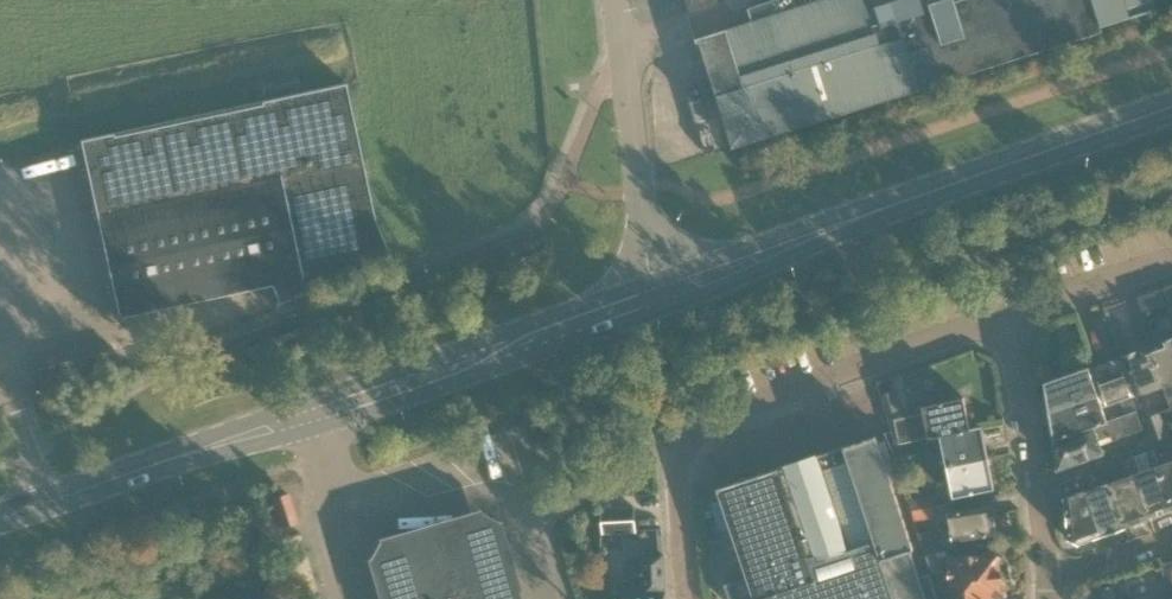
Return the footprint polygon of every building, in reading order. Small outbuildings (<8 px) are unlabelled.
[(694,11),(718,3),(717,0),(690,0),(694,11)] [(698,38),(699,41),(701,41),(712,76),(733,145),(732,145),(733,148),(740,146),(756,141),(920,90),(920,87),(938,81),(938,83),(962,76),(1102,32),(1101,27),(1097,15),(1092,0),(958,0),(925,10),(917,13),(913,0),(894,0),(865,9),(862,0),(759,0),(737,23),(739,27),(727,30),(726,29),(698,38)] [(1097,15),(1101,27),(1132,16),(1127,0),(1092,0),(1097,15)] [(1132,16),(1157,8),(1154,0),(1127,0),(1132,16)] [(275,303),(389,256),(373,218),(343,83),(79,141),(116,310),(115,311),(117,317),(121,316),(120,314),(269,282),(270,283),(272,282),(279,300),(275,302),(275,303)] [(1149,346),(1163,385),(1171,409),(1171,338),(1149,346)] [(1124,360),(1132,382),(1136,394),(1163,385),(1149,346),(1122,355),(1123,358),(1124,360)] [(1039,373),(1049,369),(1045,357),(1034,361),(1039,373)] [(1045,382),(1050,411),(1132,382),(1124,360),(1123,358),(1090,369),(1089,367),(1045,382)] [(1136,394),(1132,382),(1050,411),(1054,440),(1108,421),(1102,406),(1136,394)] [(893,391),(882,394),(888,412),(899,409),(893,391)] [(900,444),(941,435),(971,428),(964,397),(940,402),(939,396),(921,400),(924,413),(894,419),(900,444)] [(1165,423),(1171,421),(1171,409),(1161,412),(1165,423)] [(1108,421),(1054,440),(1059,468),(1060,468),(1103,452),(1098,440),(1112,436),(1113,440),(1132,433),(1144,429),(1137,410),(1125,415),(1108,421)] [(1161,412),(1161,411),(1143,417),(1151,442),(1169,436),(1165,423),(1161,412)] [(919,457),(922,471),(989,457),(983,428),(979,426),(971,428),(941,435),(944,452),(919,457)] [(718,488),(748,577),(725,585),(729,598),(938,598),(930,574),(920,577),(911,551),(914,550),(877,435),(718,488)] [(1153,450),(1171,503),(1171,443),(1153,450)] [(1171,510),(1171,503),(1153,450),(1128,459),(1134,476),(1150,518),(1171,510)] [(989,457),(922,471),(925,485),(950,479),(954,497),(992,489),(995,485),(989,457)] [(1112,485),(1126,526),(1150,518),(1134,476),(1121,481),(1115,464),(1105,467),(1112,485)] [(1126,527),(1126,526),(1112,485),(1098,489),(1092,472),(1081,476),(1102,536),(1126,527)] [(1094,539),(1102,536),(1081,476),(1060,483),(1065,498),(1064,498),(1064,500),(1065,500),(1066,512),(1065,512),(1067,527),(1068,527),(1070,538),(1069,538),(1069,540),(1070,540),(1078,544),(1078,545),(1080,544),(1079,543),(1094,538),(1094,539)] [(297,521),(288,494),(273,499),(282,526),(297,521)] [(939,530),(919,533),(925,551),(956,547),(955,540),(997,534),(993,505),(949,512),(952,529),(939,530)] [(922,508),(914,509),(916,519),(932,516),(931,506),(922,508)] [(374,598),(520,598),(497,520),(494,521),(476,511),(476,508),(374,538),(375,540),(365,558),(363,559),(374,598)] [(602,509),(603,533),(636,532),(636,508),(602,509)] [(932,573),(948,571),(949,577),(952,577),(954,598),(996,598),(999,598),(1001,598),(1004,595),(1003,594),(1000,558),(1001,557),(995,552),(994,553),(948,558),(947,550),(925,553),(932,573)] [(666,591),(664,554),(641,555),(643,584),(626,584),(627,598),(667,598),(666,591)] [(1162,565),(1167,591),(1171,590),(1171,563),(1162,565)] [(1102,598),(1117,598),(1115,587),(1100,589),(1102,598)]
